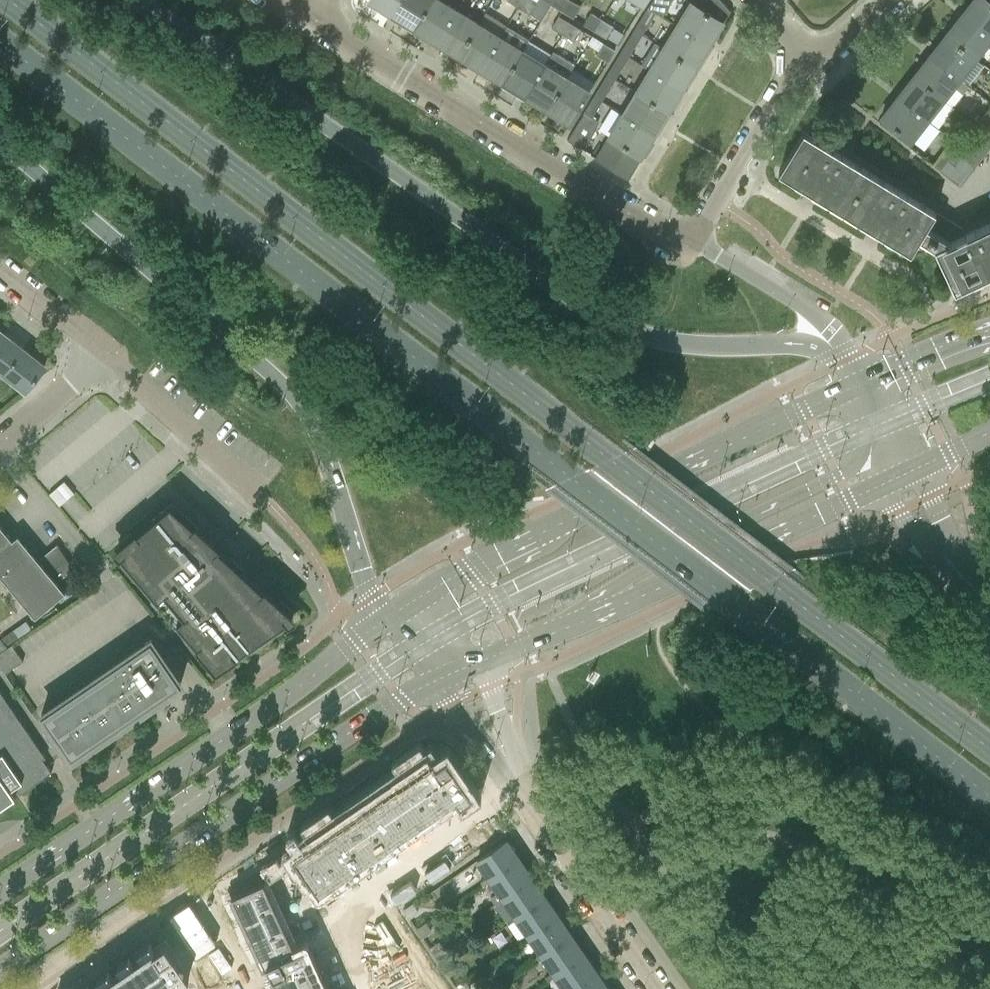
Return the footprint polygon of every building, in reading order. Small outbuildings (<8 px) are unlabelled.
[(368,2),(391,15),(400,0),(369,0),(368,2)] [(413,29),(431,0),(400,0),(391,15),(413,29)] [(436,43),(455,11),(438,0),(431,0),(413,29),(436,43)] [(518,8),(529,14),(536,3),(530,0),(522,0),(518,8)] [(550,5),(572,19),(579,8),(566,0),(553,0),(550,5)] [(656,13),(662,17),(672,0),(654,0),(649,8),(656,13)] [(961,14),(989,37),(989,4),(985,0),(972,0),(961,14)] [(691,3),(676,25),(709,45),(723,22),(691,3)] [(638,25),(646,30),(646,29),(656,13),(649,8),(638,25)] [(436,43),(458,56),(478,24),(455,11),(436,43)] [(589,14),(583,24),(595,31),(601,21),(589,14)] [(945,35),(974,58),(989,38),(989,37),(961,14),(945,35)] [(552,28),(563,35),(569,24),(558,17),(552,28)] [(601,21),(595,31),(606,38),(612,28),(601,21)] [(458,56),(480,69),(499,37),(478,24),(458,56)] [(569,24),(563,35),(574,42),(581,31),(569,24)] [(676,25),(663,48),(695,67),(709,45),(676,25)] [(499,37),(480,69),(502,83),(522,51),(529,40),(506,26),(499,37)] [(945,35),(929,55),(959,78),(974,58),(945,35)] [(631,36),(621,53),(629,58),(639,41),(631,36)] [(602,43),(595,55),(608,62),(614,52),(615,51),(602,43)] [(663,48),(649,70),(681,90),(695,67),(663,48)] [(502,83),(525,97),(545,65),(522,51),(502,83)] [(545,65),(525,97),(547,110),(567,78),(575,65),(553,51),(551,55),(545,65)] [(621,53),(610,70),(618,75),(629,58),(621,53)] [(929,55),(913,76),(942,99),(952,86),(962,93),(968,85),(959,78),(929,55)] [(649,70),(636,93),(668,112),(681,90),(649,70)] [(607,75),(593,97),(601,102),(615,80),(607,75)] [(913,76),(897,96),(926,119),(942,99),(913,76)] [(567,78),(547,110),(569,124),(589,92),(567,78)] [(636,93),(622,115),(654,134),(668,112),(636,93)] [(926,119),(897,96),(880,117),(910,140),(926,119)] [(601,102),(593,97),(583,114),(591,119),(601,102)] [(979,121),(989,130),(989,111),(988,110),(979,121)] [(583,114),(567,140),(581,148),(588,142),(595,130),(597,123),(591,119),(583,114)] [(654,134),(622,115),(596,158),(628,178),(654,134)] [(972,130),(989,145),(989,130),(979,121),(972,130)] [(954,152),(974,168),(989,147),(989,145),(972,130),(954,152)] [(830,203),(845,212),(869,171),(803,131),(778,172),(794,181),(797,177),(832,199),(830,203)] [(954,152),(947,161),(967,177),(974,168),(954,152)] [(967,177),(947,161),(940,171),(959,186),(967,177)] [(910,252),(919,238),(935,211),(869,171),(845,212),(859,221),(862,217),(897,238),(895,243),(910,252)] [(919,238),(934,247),(955,291),(971,283),(969,279),(989,269),(989,221),(964,233),(961,227),(935,211),(919,238)] [(3,372),(3,373),(22,350),(21,349),(20,351),(0,335),(0,369),(3,372)] [(22,350),(3,373),(4,374),(5,373),(25,389),(24,390),(25,391),(26,390),(44,367),(43,366),(42,368),(21,351),(22,350)] [(171,504),(116,550),(216,668),(292,616),(171,504)] [(35,617),(38,614),(42,618),(56,606),(53,602),(65,592),(57,582),(73,568),(57,544),(38,559),(17,535),(12,539),(0,525),(0,575),(35,617)] [(41,714),(60,742),(71,758),(181,683),(150,639),(41,714)] [(0,652),(0,667),(5,673),(23,661),(11,644),(7,648),(0,652)] [(15,797),(9,789),(14,786),(19,793),(51,771),(42,758),(43,757),(44,758),(45,757),(0,692),(0,806),(15,797)] [(437,741),(285,848),(320,897),(472,790),(437,741)] [(478,859),(491,877),(518,859),(505,840),(478,859)] [(491,877),(503,895),(530,876),(518,859),(491,877)] [(224,887),(270,988),(333,988),(277,864),(224,887)] [(503,895),(516,915),(544,896),(530,876),(503,895)] [(516,915),(530,935),(558,917),(544,896),(516,915)] [(412,903),(402,909),(409,919),(419,912),(412,903)] [(530,935),(543,954),(570,935),(558,917),(530,935)] [(425,922),(415,929),(422,938),(432,931),(425,922)] [(543,954),(556,973),(583,954),(570,935),(543,954)] [(94,988),(156,988),(173,977),(176,982),(175,982),(176,984),(189,975),(165,940),(94,988)] [(439,941),(428,949),(434,957),(445,949),(439,941)] [(567,988),(575,988),(597,974),(583,954),(556,973),(567,988)] [(451,960),(441,967),(448,976),(458,969),(451,960)] [(597,974),(575,988),(607,988),(597,974)] [(454,986),(457,988),(469,988),(471,988),(464,979),(454,986)]
